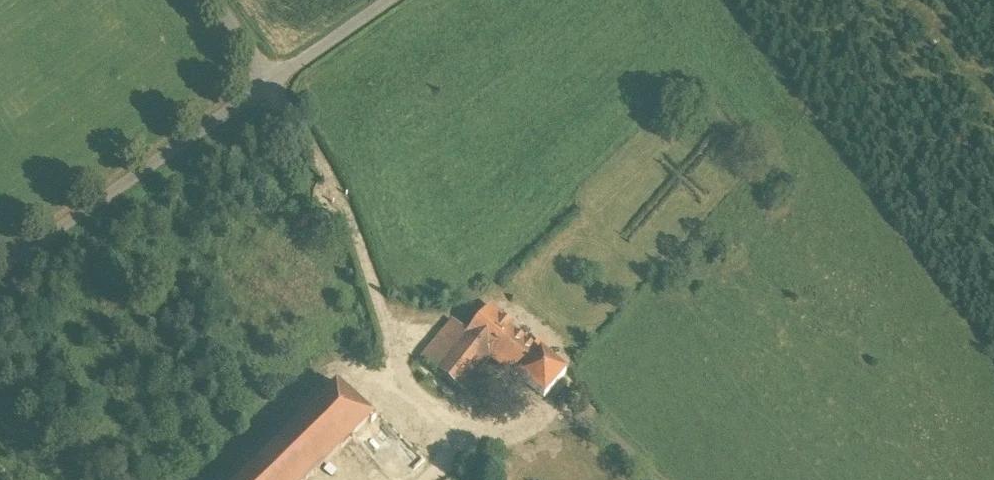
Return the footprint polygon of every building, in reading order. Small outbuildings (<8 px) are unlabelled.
[(538,354),(486,311),(468,333),(436,371),(459,391),(490,354),(518,377),(538,354)] [(436,371),(468,333),(453,320),(420,359),(436,371)] [(538,354),(518,377),(544,398),(565,373),(540,351),(538,354)] [(335,388),(241,479),(307,479),(353,435),(371,417),(369,416),(335,388)]
